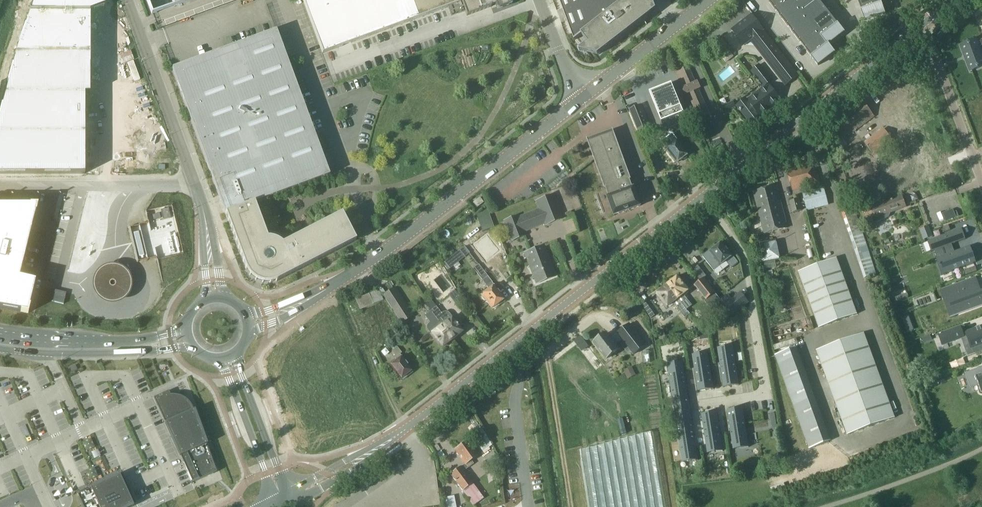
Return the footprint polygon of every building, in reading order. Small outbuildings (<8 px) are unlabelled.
[(30,13),(90,13),(104,8),(101,0),(34,0),(33,1),(34,2),(30,13)] [(496,7),(497,10),(512,5),(510,0),(303,0),(323,53),(415,19),(416,19),(447,7),(451,17),(465,12),(467,16),(491,7),(491,6),(495,4),(496,7)] [(575,40),(582,35),(588,42),(581,48),(579,50),(584,52),(598,55),(648,16),(656,10),(655,7),(653,0),(560,0),(575,40)] [(769,1),(775,10),(787,0),(770,0),(769,1)] [(775,10),(781,18),(797,5),(793,0),(787,0),(775,10)] [(797,5),(804,13),(820,0),(819,0),(804,0),(797,5)] [(820,0),(804,13),(810,21),(826,8),(820,0)] [(858,1),(862,10),(861,11),(882,3),(881,3),(880,0),(862,0),(858,1)] [(882,3),(861,11),(862,11),(865,21),(885,14),(882,4),(882,3)] [(797,5),(781,18),(787,26),(804,13),(797,5)] [(826,8),(810,21),(816,29),(832,16),(826,8)] [(20,42),(16,53),(90,53),(90,13),(30,13),(25,25),(19,42),(20,42)] [(804,13),(787,26),(793,33),(810,21),(804,13)] [(763,31),(751,15),(732,29),(744,45),(753,39),(787,83),(785,85),(786,85),(798,75),(763,31)] [(832,16),(816,29),(822,36),(839,24),(838,23),(838,24),(832,16)] [(810,21),(793,33),(799,41),(816,29),(810,21)] [(839,24),(822,36),(828,44),(829,45),(844,32),(838,25),(839,24)] [(816,29),(799,41),(806,49),(822,36),(816,29)] [(259,282),(262,283),(265,283),(268,283),(270,283),(273,283),(276,281),(356,241),(342,213),(282,244),(280,243),(277,241),(273,239),(269,239),(267,239),(254,203),(330,175),(281,44),(276,30),(172,68),(225,212),(246,270),(248,273),(249,275),(251,277),(254,279),(256,281),(259,282)] [(822,36),(806,49),(811,57),(811,58),(828,44),(822,36)] [(716,43),(719,50),(726,47),(723,40),(716,43)] [(977,43),(976,41),(962,46),(971,70),(981,66),(981,57),(978,47),(981,46),(981,40),(981,41),(977,43)] [(828,44),(811,58),(812,58),(818,65),(835,53),(829,45),(828,44)] [(688,65),(687,65),(680,48),(669,53),(676,70),(674,71),(695,118),(709,112),(688,65)] [(8,83),(5,93),(85,93),(85,94),(90,94),(90,53),(16,53),(13,65),(12,65),(8,82),(8,83)] [(737,105),(751,124),(782,101),(768,83),(772,80),(759,65),(752,71),(764,86),(747,99),(746,98),(737,105)] [(653,99),(662,122),(684,113),(672,83),(661,88),(662,89),(651,94),(653,99)] [(85,134),(85,94),(85,93),(5,93),(2,105),(0,112),(0,134),(85,134)] [(862,100),(856,105),(832,123),(843,138),(851,131),(852,133),(858,128),(858,129),(875,116),(862,100)] [(732,101),(720,106),(723,112),(735,107),(732,101)] [(641,105),(630,110),(639,133),(650,128),(641,105)] [(884,128),(882,130),(865,143),(873,154),(893,140),(884,128)] [(632,180),(614,132),(613,132),(614,133),(589,142),(589,141),(588,141),(605,189),(607,189),(609,196),(608,197),(615,215),(641,206),(634,187),(633,187),(630,180),(632,180)] [(85,174),(85,134),(0,134),(0,174),(85,174)] [(674,134),(662,142),(667,149),(668,149),(678,162),(683,158),(685,159),(687,157),(687,155),(689,153),(674,134)] [(787,170),(792,187),(792,190),(806,187),(820,183),(815,163),(787,170)] [(777,186),(774,187),(754,192),(764,233),(787,227),(777,186)] [(807,211),(829,205),(825,188),(803,193),(807,211)] [(517,238),(525,236),(522,229),(543,221),(545,225),(562,219),(553,194),(535,201),(539,209),(518,217),(517,216),(504,221),(507,229),(508,229),(507,228),(513,226),(518,237),(517,238)] [(906,206),(902,196),(873,207),(877,218),(878,221),(887,218),(885,214),(906,206)] [(480,197),(473,202),(477,207),(483,202),(480,197)] [(802,210),(799,199),(790,201),(793,212),(802,210)] [(19,277),(35,212),(36,212),(38,205),(30,205),(0,205),(0,307),(21,311),(21,312),(28,313),(30,305),(36,281),(19,277)] [(169,208),(161,210),(163,220),(171,218),(169,208)] [(843,212),(855,250),(864,278),(876,274),(867,246),(866,246),(854,208),(843,212)] [(943,214),(946,221),(956,217),(958,216),(957,212),(954,213),(953,210),(943,214)] [(932,236),(929,228),(922,231),(924,238),(932,236)] [(962,229),(962,228),(927,241),(928,242),(929,241),(932,251),(931,251),(931,252),(966,239),(966,238),(965,239),(962,229)] [(491,237),(485,240),(481,242),(488,257),(501,251),(494,236),(491,237)] [(172,237),(166,238),(170,255),(176,254),(172,237)] [(702,256),(708,263),(714,271),(726,261),(732,268),(739,263),(729,250),(727,251),(720,242),(719,242),(720,243),(704,257),(703,255),(702,256)] [(761,245),(764,261),(780,258),(777,242),(761,245)] [(524,253),(528,263),(536,284),(555,276),(543,245),(524,253)] [(942,274),(942,275),(976,262),(976,261),(976,262),(970,247),(971,246),(936,258),(936,259),(937,259),(943,274),(942,274)] [(452,256),(443,264),(448,270),(457,263),(452,256)] [(858,314),(838,258),(800,271),(820,328),(858,314)] [(699,278),(705,274),(698,265),(692,270),(699,278)] [(93,285),(94,291),(97,296),(101,301),(106,303),(112,304),(118,303),(124,301),(128,296),(131,291),(131,285),(130,279),(128,274),(123,270),(118,267),(112,266),(106,267),(101,270),(97,274),(94,279),(93,285)] [(499,305),(498,303),(503,300),(496,290),(497,290),(487,277),(483,280),(489,289),(481,295),(486,300),(487,300),(493,307),(494,306),(495,308),(499,305)] [(667,286),(678,299),(686,309),(691,305),(683,295),(689,290),(691,292),(685,284),(684,285),(678,277),(668,286),(667,286)] [(694,285),(697,289),(706,300),(713,295),(716,299),(718,297),(715,293),(716,292),(704,277),(694,285)] [(948,294),(955,315),(981,305),(981,291),(977,293),(974,284),(948,294)] [(690,314),(686,309),(678,299),(667,286),(658,293),(664,301),(662,302),(667,308),(673,303),(677,309),(679,308),(685,317),(690,314)] [(414,316),(411,312),(395,287),(383,295),(401,324),(414,316)] [(52,301),(64,304),(66,292),(55,289),(52,301)] [(378,290),(356,299),(360,309),(383,300),(378,290)] [(725,304),(733,314),(749,302),(741,292),(725,304)] [(459,308),(462,312),(468,307),(465,303),(459,308)] [(457,322),(453,317),(452,317),(450,314),(448,312),(445,311),(443,312),(441,313),(436,306),(430,311),(453,340),(454,339),(454,338),(456,335),(458,336),(460,334),(461,332),(462,331),(456,323),(457,322)] [(447,344),(447,343),(450,340),(451,340),(453,340),(430,311),(424,316),(430,323),(428,324),(427,326),(427,329),(431,334),(430,334),(434,340),(436,339),(442,347),(444,345),(445,346),(447,344)] [(649,333),(643,325),(638,318),(633,322),(644,337),(649,333)] [(905,326),(908,332),(914,330),(911,323),(905,326)] [(630,324),(617,333),(634,354),(646,345),(630,324)] [(967,336),(972,348),(973,348),(976,354),(981,351),(981,326),(980,327),(980,326),(980,327),(977,328),(977,327),(977,328),(966,332),(964,325),(939,335),(943,345),(967,336)] [(616,345),(607,333),(600,339),(599,338),(596,340),(596,342),(595,343),(607,359),(619,349),(615,345),(616,345)] [(818,350),(849,434),(896,417),(865,333),(818,350)] [(584,350),(588,347),(580,336),(576,340),(584,350)] [(740,385),(733,345),(733,347),(718,349),(718,348),(724,387),(739,385),(740,385)] [(395,358),(397,360),(389,366),(394,371),(395,370),(401,378),(402,378),(403,379),(407,376),(406,374),(411,371),(404,362),(405,361),(400,354),(401,353),(396,346),(393,348),(394,350),(392,351),(396,356),(395,358)] [(795,348),(775,355),(809,449),(829,442),(795,348)] [(693,355),(692,355),(698,391),(713,389),(714,389),(708,352),(708,353),(693,355)] [(668,363),(667,364),(673,402),(675,413),(691,410),(689,399),(688,393),(683,361),(683,362),(668,364),(668,363)] [(966,374),(971,387),(979,384),(981,392),(981,367),(966,373),(966,374)] [(632,369),(625,372),(629,378),(635,375),(632,369)] [(162,394),(154,397),(184,463),(209,452),(193,408),(193,407),(192,407),(192,406),(192,405),(191,405),(191,404),(190,403),(189,402),(189,401),(188,401),(187,400),(186,399),(185,399),(185,398),(184,398),(183,398),(183,397),(182,397),(181,396),(180,396),(179,396),(179,395),(178,395),(177,395),(176,395),(175,395),(174,395),(173,395),(172,395),(171,395),(170,395),(168,391),(162,394)] [(728,410),(734,450),(735,449),(735,448),(750,446),(750,447),(744,407),(743,408),(728,410)] [(702,414),(701,414),(708,453),(708,452),(723,450),(723,451),(724,451),(717,412),(702,414)] [(692,420),(676,423),(683,463),(683,461),(698,458),(698,460),(692,420)] [(575,449),(583,506),(662,506),(650,432),(575,449)] [(474,463),(471,460),(476,456),(467,443),(468,442),(467,441),(465,443),(463,442),(461,444),(461,446),(456,450),(460,456),(459,457),(464,464),(467,468),(474,463)] [(209,452),(184,463),(192,481),(191,482),(192,483),(217,472),(209,452)] [(499,460),(494,453),(485,459),(490,466),(499,460)] [(453,472),(451,474),(468,498),(473,505),(483,497),(478,490),(460,467),(457,469),(456,468),(453,471),(453,472)] [(76,493),(83,506),(129,506),(136,504),(135,501),(123,474),(87,490),(79,494),(78,492),(76,493)] [(444,498),(445,506),(456,506),(454,496),(444,498)]
